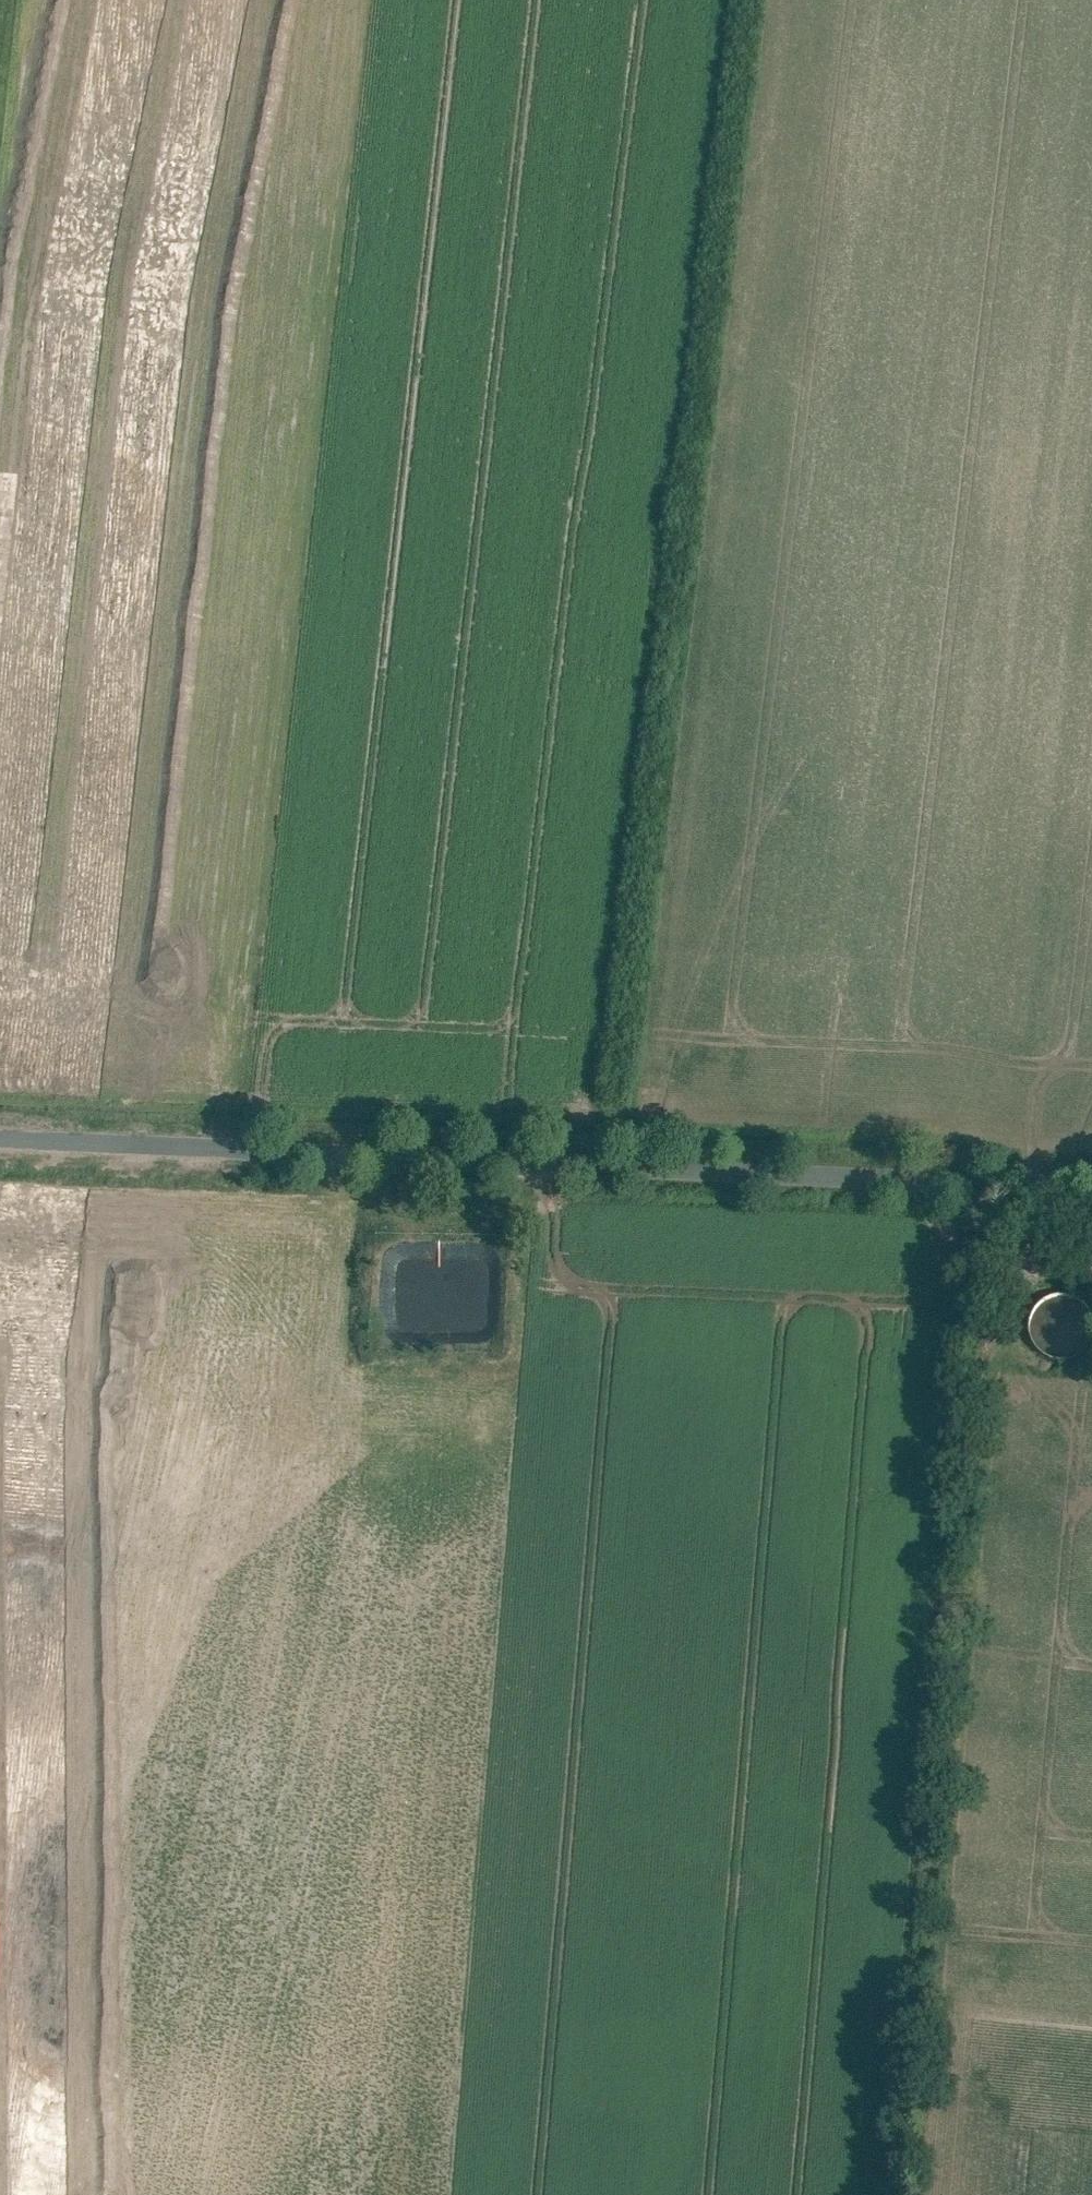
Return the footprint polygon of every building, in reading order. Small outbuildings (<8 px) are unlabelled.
[(1039,1354),(1049,1359),(1059,1361),(1070,1360),(1080,1355),(1088,1348),(1091,1339),(1091,1317),(1091,1316),(1086,1306),(1078,1299),(1067,1295),(1056,1295),(1046,1298),(1037,1305),(1030,1314),(1027,1324),(1028,1335),(1032,1345),(1039,1354)]
